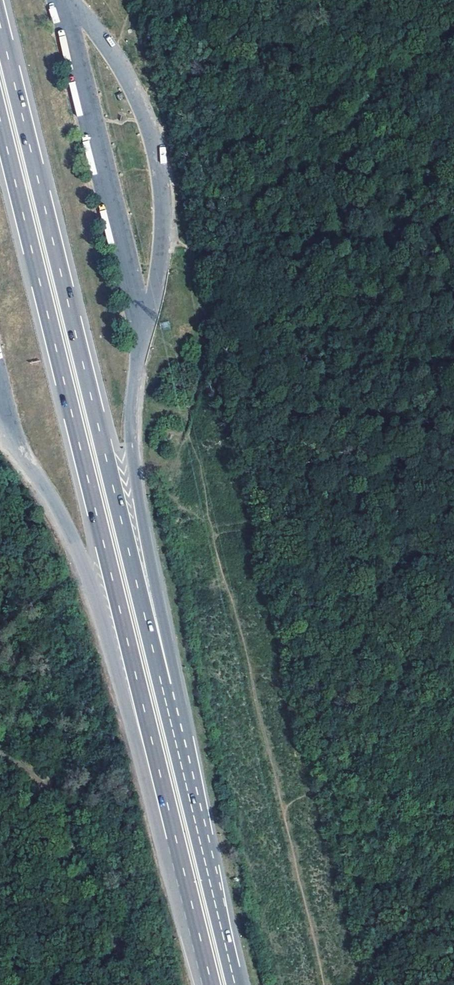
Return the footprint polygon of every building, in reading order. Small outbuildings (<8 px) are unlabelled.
[(52,23),(59,22),(55,5),(48,6),(52,23)] [(77,117),(83,115),(74,81),(68,83),(77,117)] [(105,209),(99,211),(108,244),(113,242),(105,209)]
